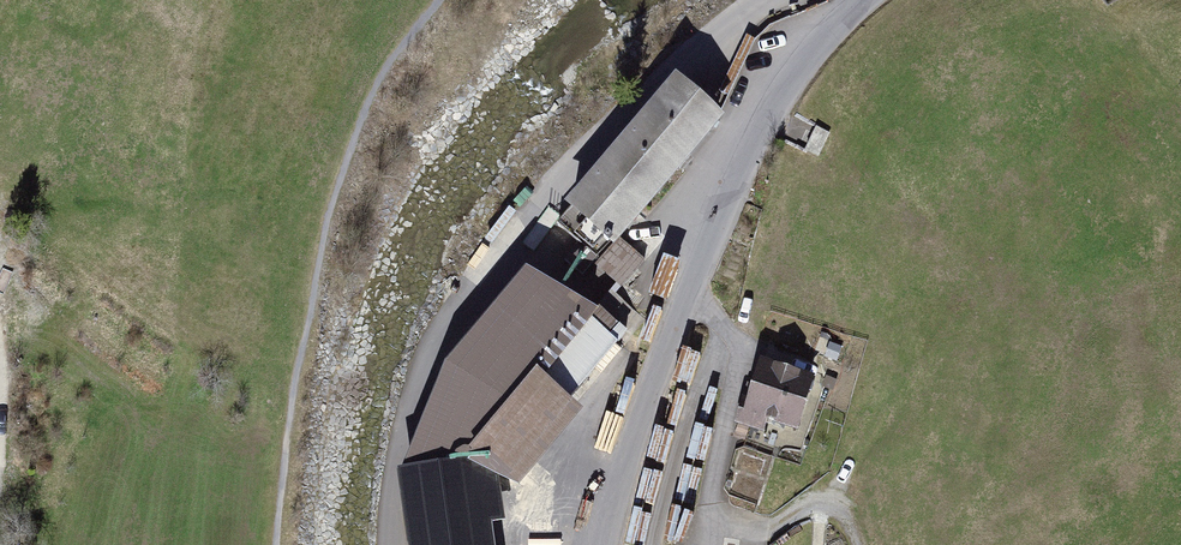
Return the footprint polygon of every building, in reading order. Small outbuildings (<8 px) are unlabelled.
[(728,122),(679,79),(567,207),(616,250),(728,122)] [(816,129),(806,151),(821,158),(831,136),(816,129)] [(550,354),(517,326),(496,307),(441,371),(459,385),(450,398),(487,434),(550,354)] [(593,321),(541,384),(574,412),(627,348),(593,321)] [(816,378),(765,359),(744,417),(794,435),(816,378)] [(573,415),(545,391),(515,426),(542,450),(573,415)] [(458,414),(447,399),(414,471),(480,463),(489,436),(458,414)] [(491,526),(506,524),(496,461),(480,463),(414,471),(396,473),(407,544),(494,544),(491,526)]
